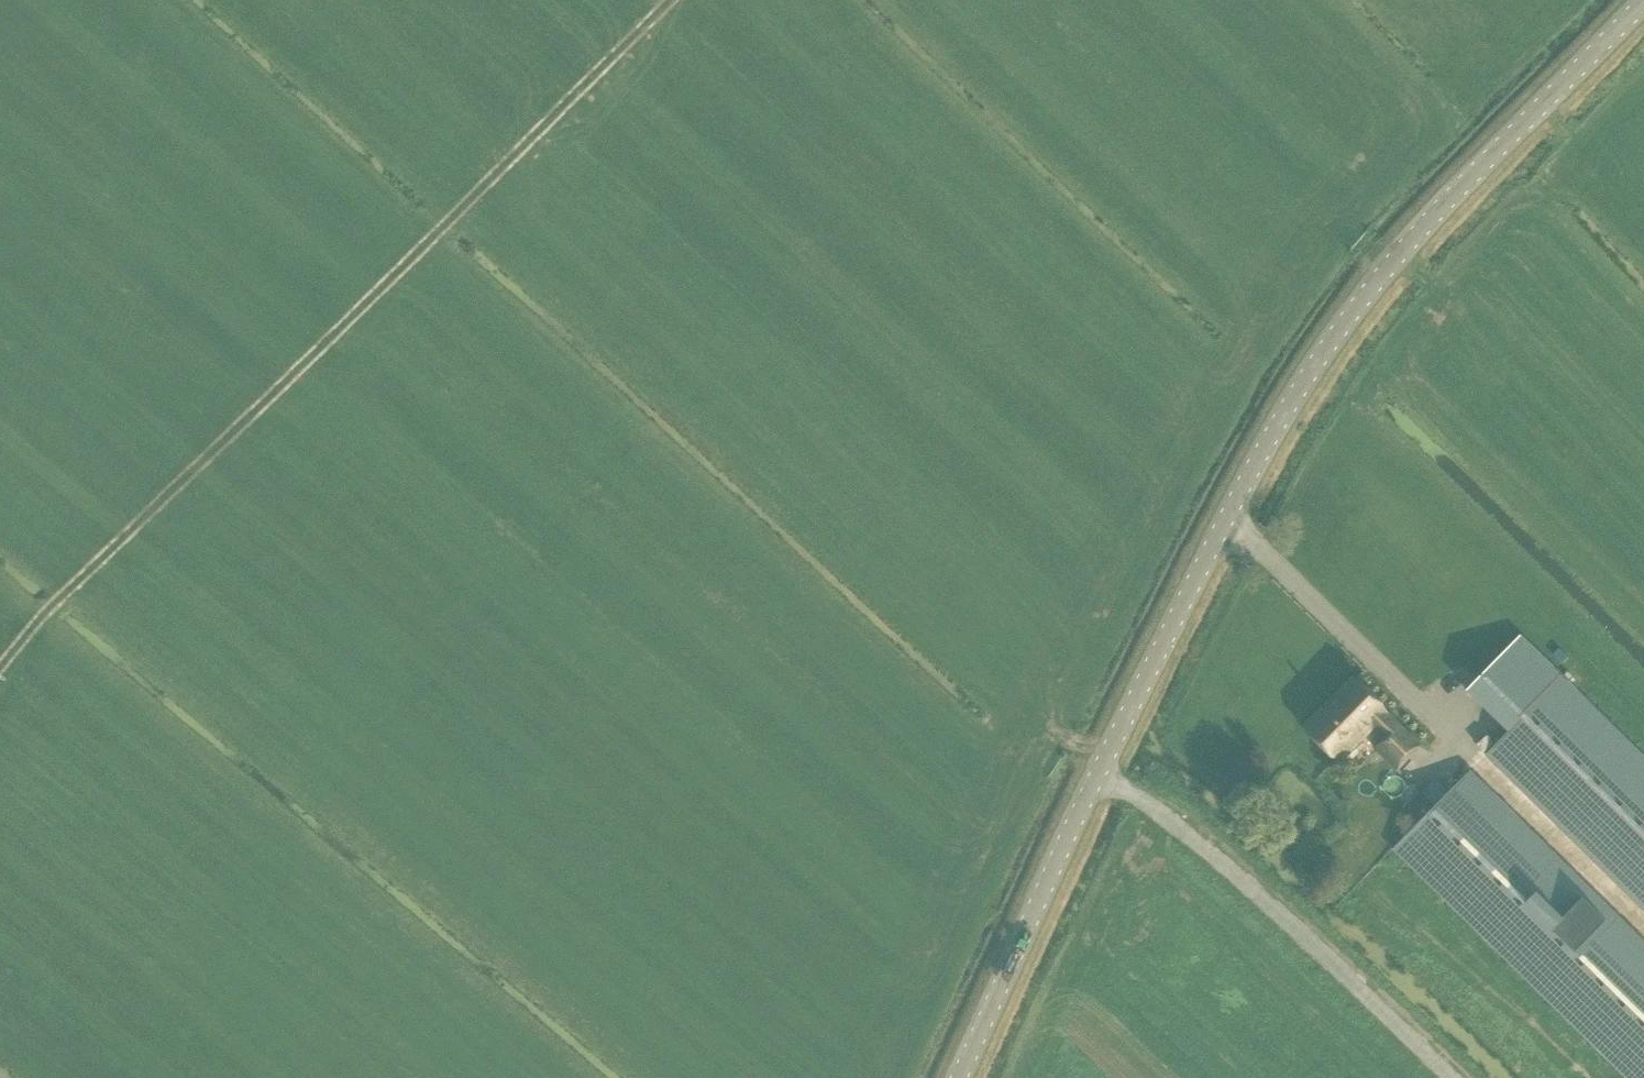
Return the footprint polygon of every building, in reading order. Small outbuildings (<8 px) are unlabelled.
[(1520,635),(1467,688),(1509,729),(1485,754),(1643,909),(1643,757),(1520,635)] [(1398,767),(1420,745),(1354,680),(1307,727),(1339,758),(1371,725),(1383,737),(1376,745),(1398,767)] [(1470,769),(1393,847),(1628,1077),(1643,1077),(1643,941),(1470,769)]
